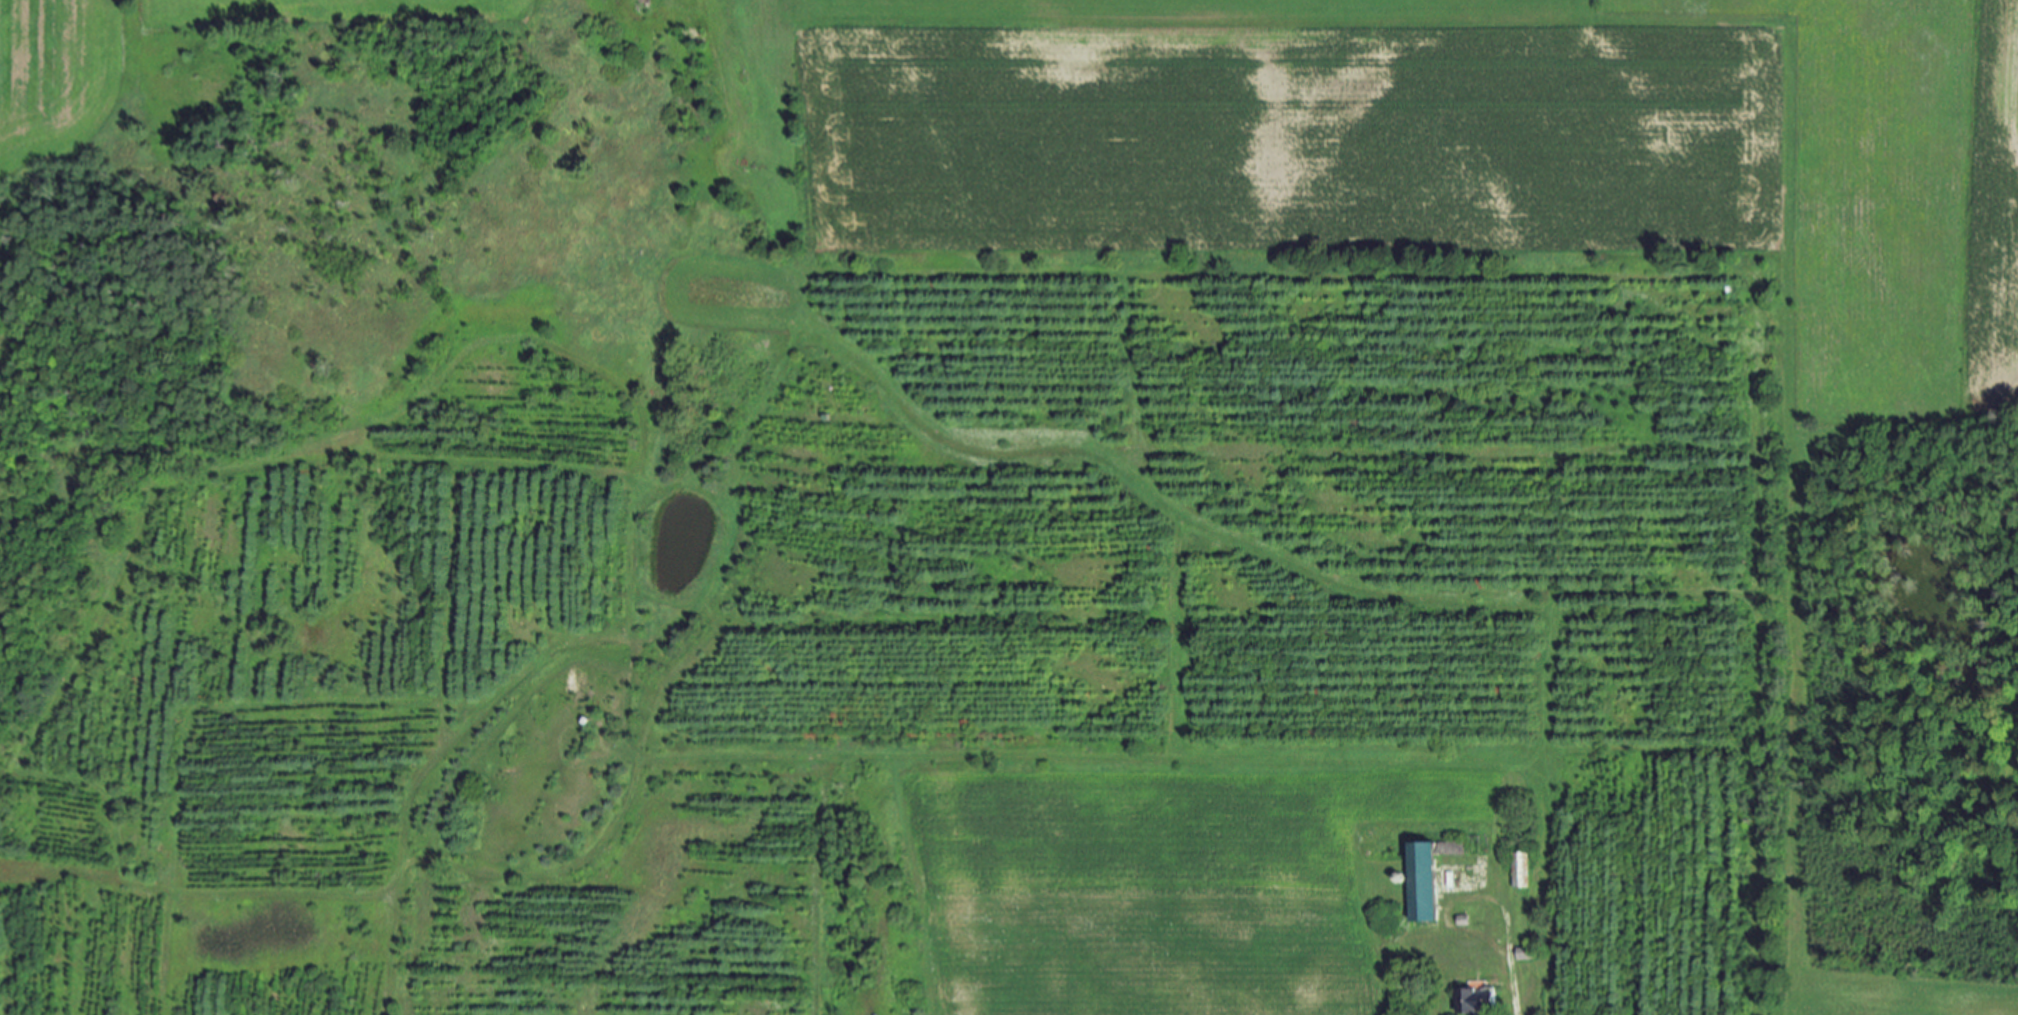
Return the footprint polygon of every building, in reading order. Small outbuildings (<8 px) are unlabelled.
[(1411,842),(1412,922),(1438,921),(1437,842),(1411,842)] [(1459,989),(1459,1012),(1497,1010),(1496,988),(1477,988),(1459,989)]
